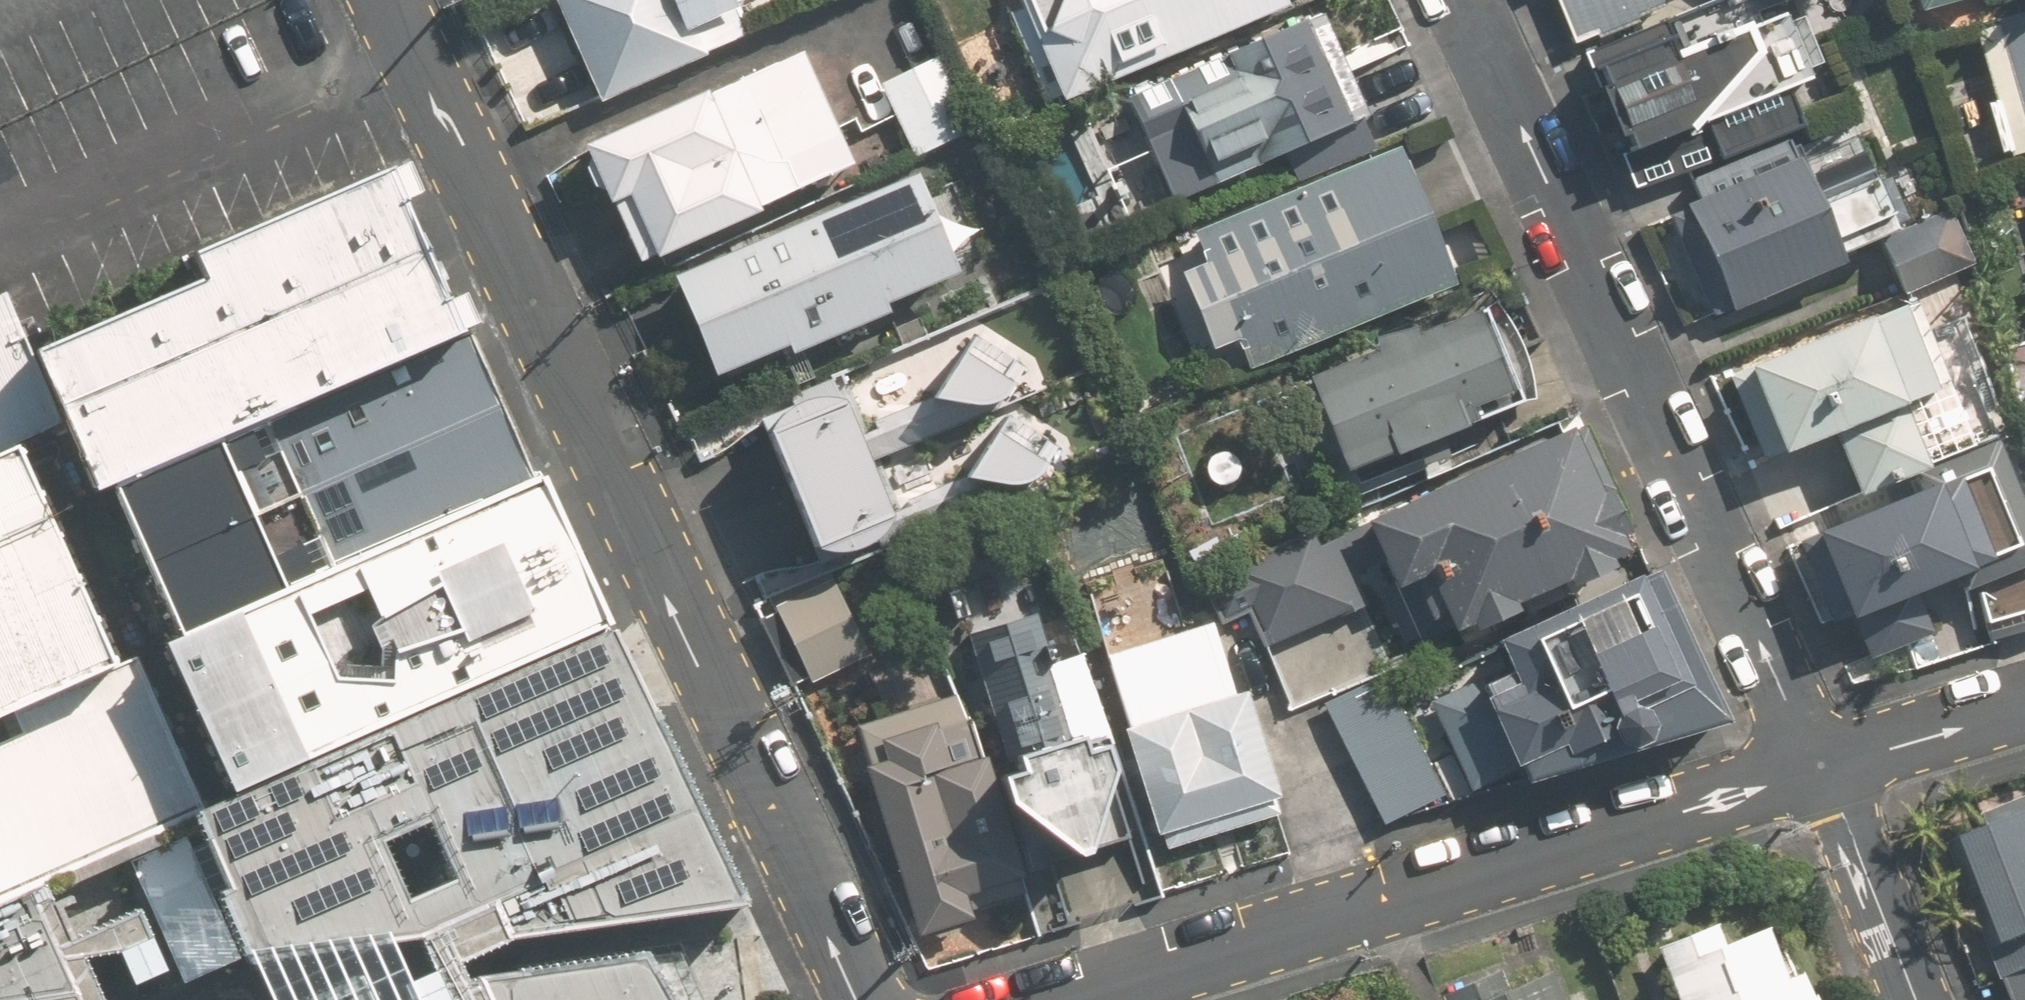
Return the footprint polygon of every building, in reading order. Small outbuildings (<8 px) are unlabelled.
[(595,99),(802,9),(798,0),(552,0),(595,99)] [(1062,99),(1302,0),(1022,0),(1062,99)] [(1575,44),(1656,10),(1652,0),(1557,0),(1575,44)] [(1579,51),(1623,163),(1808,90),(1778,12),(1738,28),(1727,0),(1709,0),(1579,51)] [(1920,12),(1962,0),(1917,0),(1920,12)] [(1325,12),(1130,96),(1156,157),(1193,141),(1207,172),(1254,152),(1260,166),(1371,118),(1325,12)] [(1979,26),(2016,164),(2024,162),(2024,13),(1979,26)] [(803,57),(583,147),(633,269),(852,179),(803,57)] [(945,57),(881,87),(915,158),(979,128),(945,57)] [(1728,314),(1845,262),(1840,250),(1901,223),(1866,144),(1811,168),(1796,134),(1692,180),(1703,205),(1683,214),(1728,314)] [(1197,234),(1208,262),(1181,273),(1211,349),(1238,338),(1249,365),(1452,283),(1400,152),(1197,234)] [(102,482),(115,473),(468,311),(393,155),(192,247),(203,271),(40,346),(72,417),(102,482)] [(895,316),(890,302),(953,277),(914,181),(674,276),(712,373),(786,343),(792,357),(895,316)] [(1946,211),(1886,240),(1912,295),(1972,266),(1946,211)] [(22,440),(72,417),(40,346),(9,279),(0,283),(0,450),(22,440)] [(1923,468),(1898,406),(1939,390),(1905,305),(1742,370),(1777,455),(1829,434),(1854,496),(1905,476),(1923,468)] [(1494,308),(1420,337),(1415,323),(1367,341),(1373,355),(1306,380),(1342,473),(1530,401),(1494,308)] [(115,473),(185,625),(540,463),(468,311),(115,473)] [(1029,353),(983,324),(929,394),(1007,404),(1029,353)] [(848,386),(756,427),(814,556),(906,515),(848,386)] [(1064,435),(1017,406),(963,476),(1041,486),(1064,435)] [(1568,426),(1362,523),(1393,588),(1420,575),(1452,643),(1519,612),(1515,605),(1560,583),(1565,593),(1632,562),(1568,426)] [(0,450),(0,716),(121,662),(22,440),(0,450)] [(1955,573),(1964,596),(1972,593),(1987,631),(2024,617),(2024,505),(2021,506),(1999,446),(1906,480),(1912,496),(1812,534),(1842,615),(1955,573)] [(165,634),(234,794),(608,621),(540,463),(185,625),(165,634)] [(1324,522),(1199,579),(1221,625),(1248,612),(1265,650),(1362,606),(1324,522)] [(1645,569),(1492,639),(1508,674),(1477,689),(1521,786),(1611,745),(1620,765),(1715,722),(1645,569)] [(1009,794),(1077,855),(1127,838),(1075,676),(1065,680),(1040,603),(978,623),(1021,757),(999,765),(1008,793),(1008,794),(1009,794)] [(1150,629),(1096,647),(1165,851),(1283,811),(1224,637),(1200,646),(1188,609),(1148,622),(1150,629)] [(644,948),(465,974),(459,961),(480,951),(505,939),(736,907),(608,621),(234,794),(205,807),(193,813),(230,888),(215,895),(242,956),(252,955),(391,939),(419,936),(434,968),(408,980),(415,996),(417,999),(448,999),(452,999),(673,999),(644,948)] [(134,659),(0,718),(0,901),(44,880),(193,813),(205,807),(134,659)] [(1447,798),(1382,679),(1319,713),(1385,833),(1447,798)] [(964,683),(857,710),(914,929),(986,911),(983,898),(1026,887),(988,740),(978,740),(964,683)] [(1959,832),(1999,934),(1986,939),(2010,999),(2024,999),(2024,805),(1959,832)] [(189,835),(131,860),(184,982),(242,956),(215,895),(189,835)] [(85,958),(119,952),(135,983),(150,976),(165,968),(140,911),(69,940),(44,880),(0,901),(0,999),(103,999),(85,958)] [(1655,953),(1675,999),(1813,999),(1795,959),(1780,966),(1764,929),(1722,947),(1713,927),(1655,953)] [(252,955),(272,999),(299,999),(358,975),(369,999),(417,999),(408,980),(391,939),(252,955)] [(1441,990),(1445,999),(1559,999),(1549,971),(1472,998),(1466,981),(1441,990)] [(358,975),(299,999),(369,999),(358,975)]
